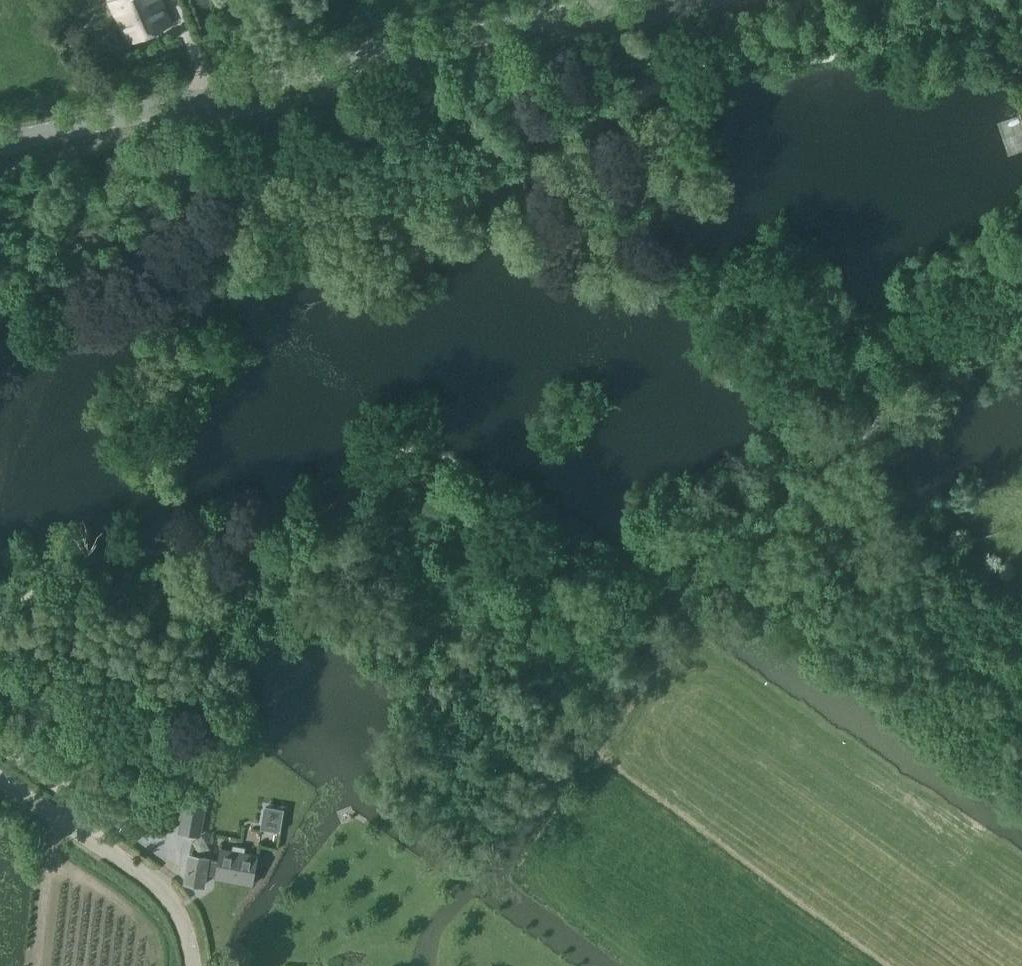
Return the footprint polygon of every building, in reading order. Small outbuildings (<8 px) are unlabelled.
[(174,25),(163,0),(110,0),(130,45),(174,25)] [(178,833),(201,837),(208,793),(186,790),(178,833)] [(264,807),(260,829),(280,832),(284,809),(264,807)] [(252,884),(256,855),(220,850),(218,862),(206,860),(207,860),(189,857),(185,883),(202,886),(204,874),(215,876),(215,879),(252,884)]
